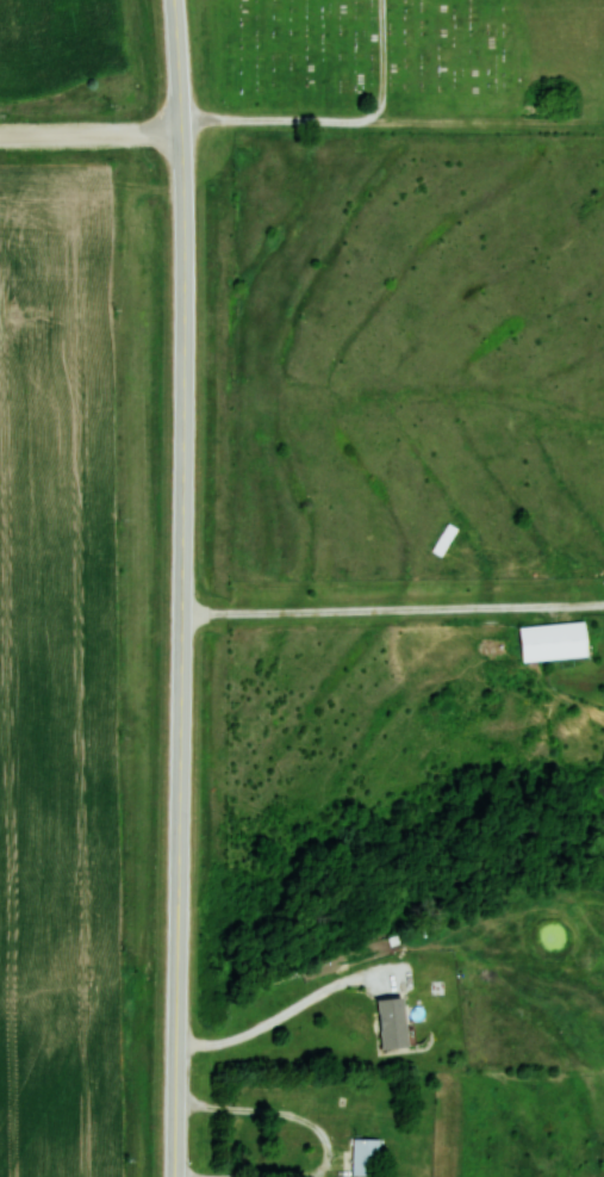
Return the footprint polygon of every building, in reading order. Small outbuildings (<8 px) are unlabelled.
[(519,626),(521,662),(587,658),(585,622),(519,626)] [(409,1048),(404,998),(377,1001),(382,1050),(409,1048)] [(379,1134),(353,1134),(353,1176),(379,1176),(379,1134)]
